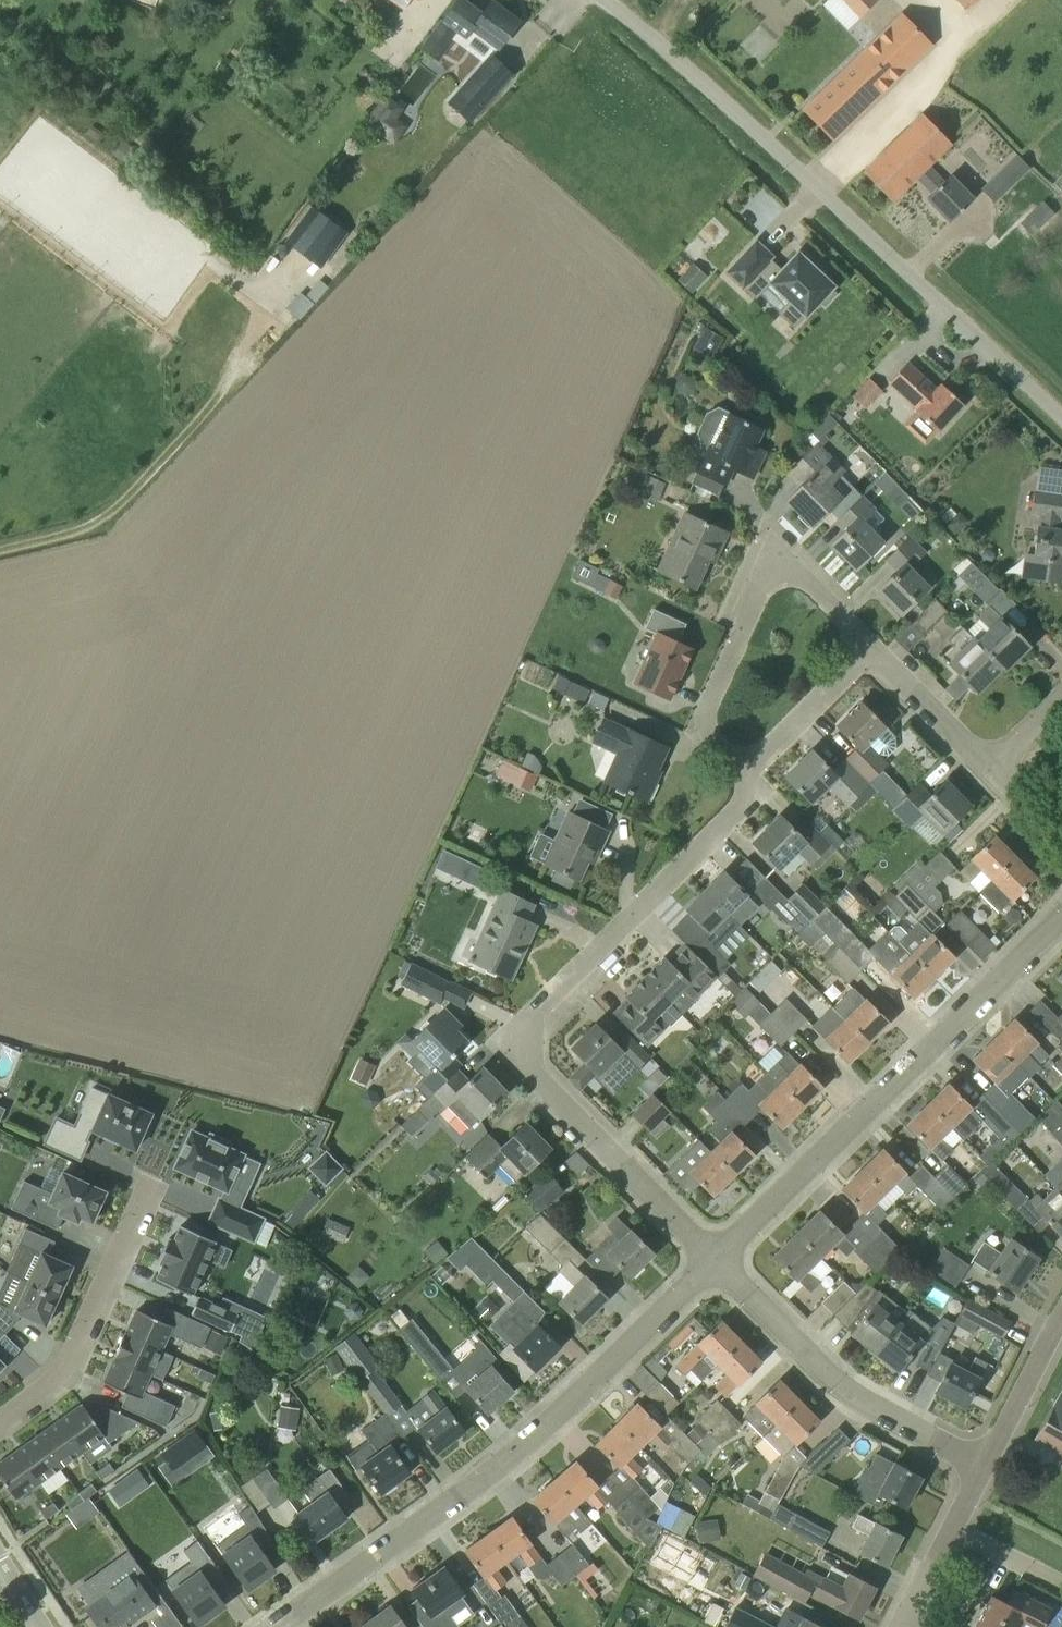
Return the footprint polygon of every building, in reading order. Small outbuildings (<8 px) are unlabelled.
[(404,9),(411,0),(391,0),(404,9)] [(473,29),(499,48),(519,22),(491,2),(482,14),(462,0),(458,0),(422,49),(437,61),(458,32),(466,37),(473,29)] [(860,19),(880,0),(842,0),(860,19)] [(966,10),(977,0),(956,0),(966,10)] [(803,109),(833,140),(931,45),(901,14),(803,109)] [(449,103),(470,121),(512,74),(491,55),(449,103)] [(369,122),(382,131),(391,118),(378,109),(369,122)] [(927,198),(950,221),(973,200),(950,176),(944,182),(928,166),(951,144),(922,114),(863,171),(892,201),(916,178),(931,194),(927,198)] [(994,202),(1030,167),(1017,155),(981,190),(994,202)] [(1053,183),(1061,192),(1061,173),(1053,183)] [(312,200),(288,234),(324,260),(349,225),(312,200)] [(1033,234),(1054,213),(1043,201),(1021,222),(1033,234)] [(804,316),(806,317),(820,301),(825,305),(836,293),(831,289),(834,286),(820,273),(821,273),(812,264),(812,265),(798,252),(782,269),(770,259),(773,256),(756,240),(727,272),(756,299),(770,284),(789,302),(779,313),(794,327),(804,316)] [(694,291),(710,275),(698,262),(681,278),(694,291)] [(713,357),(726,336),(709,326),(697,347),(713,357)] [(939,431),(963,404),(941,383),(936,388),(908,362),(889,383),(917,409),(916,410),(939,431)] [(851,397),(863,408),(881,389),(869,377),(851,397)] [(763,430),(729,414),(730,412),(718,406),(706,412),(697,432),(701,446),(698,452),(703,455),(696,470),(726,484),(733,468),(753,478),(766,452),(755,447),(763,430)] [(843,434),(829,453),(847,465),(860,446),(843,434)] [(838,519),(836,521),(862,495),(841,473),(842,471),(815,444),(794,465),(807,479),(787,499),(813,525),(829,510),(838,519)] [(621,485),(651,501),(662,480),(631,464),(621,485)] [(1061,573),(1061,531),(1060,530),(1061,518),(1061,497),(1034,493),(1032,512),(1043,514),(1040,528),(1040,527),(1035,555),(1027,554),(1023,576),(1061,581),(1061,573)] [(884,518),(862,495),(836,521),(845,530),(831,544),(856,569),(883,542),(872,531),(884,518)] [(720,549),(727,533),(684,513),(677,529),(682,531),(663,573),(696,588),(715,546),(720,549)] [(877,590),(901,615),(929,587),(910,568),(926,553),(909,536),(885,560),(897,571),(877,590)] [(978,617),(979,619),(967,630),(1001,667),(1004,671),(1029,646),(1001,617),(1015,603),(999,587),(997,589),(971,563),(958,575),(989,606),(978,617)] [(609,591),(615,579),(600,571),(594,583),(609,591)] [(894,638),(907,652),(948,611),(935,598),(894,638)] [(633,683),(669,700),(693,648),(678,641),(686,623),(654,608),(645,628),(657,633),(633,683)] [(953,644),(941,655),(977,691),(1001,667),(967,630),(963,626),(949,640),(953,644)] [(556,687),(585,701),(590,690),(561,676),(556,687)] [(856,747),(844,759),(868,783),(888,764),(878,754),(888,754),(896,747),(895,737),(885,726),(886,726),(861,701),(836,726),(856,747)] [(604,782),(646,801),(656,780),(652,779),(667,747),(628,730),(604,719),(593,742),(618,753),(604,782)] [(847,803),(848,803),(868,783),(844,759),(832,771),(812,750),(785,776),(811,802),(829,785),(847,803)] [(532,790),(546,759),(531,752),(524,765),(507,757),(499,775),(532,790)] [(970,805),(946,781),(930,796),(918,783),(893,808),(911,827),(924,814),(942,833),(970,805)] [(868,783),(848,803),(856,811),(876,791),(875,789),(868,783)] [(540,832),(529,856),(578,879),(588,858),(594,861),(594,860),(591,859),(595,851),(598,852),(607,833),(568,813),(556,839),(540,832)] [(810,862),(830,842),(809,822),(797,833),(780,815),(753,842),(779,868),(797,850),(810,862)] [(972,859),(959,871),(979,891),(1014,857),(994,836),(972,858),(972,859)] [(857,848),(846,858),(859,872),(870,862),(857,848)] [(443,849),(435,867),(483,889),(491,872),(443,849)] [(925,865),(906,884),(929,907),(934,912),(942,903),(940,892),(935,886),(941,881),(956,866),(940,851),(925,865)] [(1014,857),(979,891),(999,912),(1012,899),(1035,877),(1014,857)] [(757,905),(747,895),(748,894),(724,870),(704,890),(738,924),(757,905)] [(786,922),(797,932),(809,920),(787,899),(786,899),(764,876),(750,889),(785,924),(786,922)] [(811,920),(825,906),(803,883),(787,899),(809,920),(810,921),(811,920)] [(929,907),(906,884),(893,896),(916,919),(929,907)] [(469,959),(511,978),(520,959),(517,956),(520,948),(525,949),(536,925),(526,920),(533,904),(502,890),(469,959)] [(717,976),(726,985),(731,979),(723,971),(729,964),(723,958),(748,934),(738,924),(704,890),(685,909),(714,938),(697,955),(717,976)] [(867,948),(834,914),(825,906),(811,920),(837,946),(860,969),(873,956),(875,955),(867,948)] [(982,960),(996,946),(960,910),(946,924),(982,960)] [(932,934),(932,935),(919,922),(899,941),(934,977),(954,957),(932,934)] [(867,948),(875,955),(873,956),(913,997),(934,977),(899,941),(898,942),(893,937),(886,929),(867,948)] [(846,983),(860,969),(837,946),(823,960),(846,983)] [(691,1002),(717,976),(697,955),(680,972),(665,956),(644,977),(681,1014),(693,1003),(691,1002)] [(409,963),(399,982),(440,1003),(450,983),(409,963)] [(619,1018),(646,1046),(669,1024),(670,1025),(681,1014),(644,977),(624,996),(633,1005),(619,1018)] [(731,979),(726,985),(735,994),(742,988),(732,978),(731,979)] [(853,986),(833,1006),(868,1042),(888,1022),(866,999),(853,986)] [(745,1017),(759,1001),(744,987),(730,1002),(745,1017)] [(785,997),(772,1010),(792,1031),(806,1018),(785,997)] [(1057,1037),(1061,1032),(1061,1012),(1057,1017),(1040,1000),(1030,1010),(1057,1037)] [(868,1042),(833,1006),(813,1026),(825,1039),(825,1040),(847,1062),(868,1042)] [(412,1041),(418,1047),(439,1069),(467,1041),(456,1030),(460,1025),(444,1009),(412,1041)] [(792,1031),(772,1010),(758,1024),(779,1045),(792,1031)] [(1016,1062),(1029,1075),(1049,1055),(1014,1019),(994,1039),(1016,1062)] [(596,1024),(572,1048),(586,1062),(570,1077),(581,1088),(597,1073),(607,1083),(606,1083),(608,1084),(609,1083),(612,1083),(614,1081),(614,1078),(620,1072),(624,1076),(635,1066),(636,1067),(649,1055),(627,1033),(616,1045),(596,1024)] [(1016,1062),(994,1039),(974,1059),(996,1082),(996,1081),(1009,1094),(1019,1084),(1006,1071),(1016,1062)] [(767,1071),(780,1084),(802,1107),(822,1087),(800,1064),(800,1065),(787,1052),(767,1071)] [(1053,1064),(1061,1074),(1061,1055),(1053,1064)] [(358,1057),(349,1077),(365,1084),(374,1064),(358,1057)] [(443,1102),(469,1128),(506,1091),(483,1067),(469,1081),(457,1069),(417,1109),(426,1119),(443,1102)] [(742,1083),(726,1098),(748,1120),(761,1107),(781,1127),(802,1107),(780,1084),(767,1071),(749,1090),(742,1083)] [(960,1117),(973,1130),(983,1120),(971,1107),(949,1084),(928,1104),(950,1127),(960,1117)] [(721,1142),(711,1152),(733,1174),(754,1154),(734,1134),(748,1120),(726,1098),(725,1099),(716,1090),(701,1105),(717,1121),(708,1129),(721,1142)] [(44,1143),(80,1159),(88,1141),(86,1140),(91,1129),(105,1135),(104,1136),(117,1142),(117,1141),(135,1149),(143,1132),(147,1133),(153,1119),(150,1117),(151,1113),(108,1094),(101,1110),(96,1108),(91,1117),(81,1112),(75,1126),(56,1117),(44,1143)] [(633,1115),(649,1130),(669,1109),(654,1094),(633,1115)] [(999,1111),(1020,1133),(1034,1120),(1013,1098),(999,1111)] [(1057,1100),(1047,1108),(1061,1125),(1061,1106),(1057,1100)] [(950,1127),(928,1104),(908,1125),(930,1147),(943,1160),(953,1150),(951,1147),(961,1137),(950,1127)] [(1037,1117),(1061,1146),(1061,1125),(1047,1108),(1037,1117)] [(986,1124),(1000,1139),(1007,1146),(1020,1133),(999,1111),(986,1124)] [(498,1164),(515,1181),(524,1171),(550,1148),(526,1123),(501,1146),(488,1133),(464,1156),(485,1177),(498,1164)] [(253,1241),(264,1218),(239,1207),(245,1192),(235,1188),(241,1176),(235,1173),(243,1154),(227,1147),(229,1142),(210,1134),(208,1138),(192,1131),(175,1167),(226,1190),(221,1199),(219,1198),(209,1221),(253,1241)] [(711,1152),(698,1139),(665,1171),(688,1195),(701,1182),(713,1195),(733,1174),(711,1152)] [(883,1149),(862,1169),(885,1193),(895,1183),(907,1195),(917,1185),(941,1210),(954,1197),(934,1176),(922,1163),(909,1176),(883,1149)] [(341,1168),(326,1152),(317,1160),(317,1174),(325,1183),(341,1168)] [(1043,1174),(1056,1187),(1061,1193),(1061,1155),(1043,1174)] [(1000,1193),(1011,1205),(1023,1193),(991,1161),(982,1170),(1002,1191),(1000,1193)] [(947,1163),(934,1176),(954,1197),(967,1184),(947,1163)] [(842,1189),(877,1224),(887,1214),(875,1202),(885,1193),(862,1169),(842,1189)] [(58,1229),(63,1216),(78,1222),(80,1217),(92,1222),(106,1191),(62,1171),(53,1193),(24,1180),(11,1208),(58,1229)] [(563,1189),(549,1173),(524,1194),(538,1211),(563,1189)] [(1035,1207),(1049,1222),(1061,1235),(1061,1193),(1056,1187),(1035,1207)] [(291,1211),(283,1219),(293,1227),(300,1219),(291,1211)] [(563,1237),(538,1211),(524,1226),(549,1252),(563,1237)] [(832,1242),(846,1255),(855,1247),(842,1233),(820,1211),(797,1234),(818,1255),(832,1242)] [(585,1258),(608,1281),(621,1268),(629,1277),(654,1253),(617,1216),(607,1226),(613,1232),(585,1258)] [(348,1226),(327,1217),(320,1233),(338,1241),(341,1242),(348,1226)] [(181,1225),(174,1240),(169,1237),(164,1250),(158,1262),(163,1264),(157,1279),(192,1295),(216,1241),(181,1225)] [(41,1253),(28,1281),(59,1295),(72,1265),(48,1255),(55,1241),(26,1228),(19,1243),(41,1253)] [(870,1242),(889,1260),(901,1248),(883,1230),(870,1242)] [(818,1255),(797,1234),(774,1257),(795,1278),(802,1284),(809,1292),(832,1268),(818,1255)] [(470,1269),(488,1254),(474,1238),(458,1253),(465,1261),(464,1262),(470,1269)] [(1037,1258),(1038,1258),(1039,1257),(1011,1239),(1001,1253),(984,1242),(972,1260),(989,1271),(989,1272),(1017,1291),(1017,1290),(1016,1289),(1037,1258)] [(889,1260),(870,1242),(858,1254),(876,1273),(889,1260)] [(956,1286),(970,1265),(945,1248),(931,1269),(956,1286)] [(488,1254),(470,1269),(485,1285),(492,1278),(512,1300),(523,1290),(488,1254)] [(584,1276),(567,1259),(557,1269),(574,1286),(558,1301),(582,1325),(608,1298),(584,1275),(584,1276)] [(28,1281),(20,1278),(7,1306),(0,1303),(0,1329),(5,1333),(17,1321),(20,1314),(45,1325),(50,1314),(53,1316),(60,1300),(57,1299),(59,1295),(28,1281)] [(822,1303),(833,1315),(856,1292),(844,1279),(822,1303)] [(852,1334),(875,1352),(908,1310),(908,1309),(907,1311),(880,1289),(878,1291),(867,1282),(856,1292),(833,1315),(848,1329),(850,1328),(857,1319),(861,1322),(852,1334)] [(199,1296),(191,1313),(230,1331),(238,1314),(199,1296)] [(983,1307),(968,1299),(959,1313),(977,1323),(1001,1337),(1009,1321),(983,1307)] [(513,1348),(535,1370),(560,1346),(537,1324),(519,1306),(510,1315),(505,1311),(491,1325),(513,1348)] [(125,1332),(124,1334),(161,1350),(169,1333),(201,1348),(210,1327),(166,1307),(160,1320),(137,1309),(126,1333),(125,1332)] [(937,1352),(954,1323),(943,1317),(931,1327),(908,1310),(875,1352),(898,1370),(921,1341),(937,1352)] [(398,1328),(439,1379),(452,1369),(410,1318),(398,1328)] [(689,1369),(701,1380),(741,1341),(720,1321),(675,1365),(684,1374),(689,1369)] [(349,1334),(339,1343),(334,1346),(386,1412),(404,1436),(417,1426),(437,1452),(464,1431),(433,1390),(406,1410),(374,1369),(379,1365),(353,1331),(349,1334)] [(124,1334),(114,1356),(151,1373),(161,1350),(124,1334)] [(741,1341),(718,1364),(728,1373),(715,1386),(725,1396),(738,1384),(761,1362),(741,1341)] [(466,1388),(487,1413),(513,1390),(491,1365),(490,1366),(475,1350),(464,1360),(479,1376),(466,1388)] [(143,1390),(151,1373),(114,1356),(113,1358),(114,1358),(104,1382),(127,1393),(121,1406),(166,1426),(175,1405),(143,1390)] [(935,1391),(965,1407),(987,1363),(975,1357),(967,1372),(950,1363),(935,1391)] [(201,1368),(197,1377),(211,1383),(215,1374),(201,1368)] [(763,1435),(799,1401),(778,1380),(756,1402),(743,1415),(763,1435)] [(646,1395),(666,1414),(679,1401),(659,1382),(646,1395)] [(1061,1454),(1061,1390),(1034,1438),(1061,1454)] [(697,1419),(698,1421),(709,1432),(729,1412),(717,1399),(697,1419)] [(763,1435),(783,1456),(796,1443),(819,1421),(799,1401),(763,1435)] [(59,1420),(82,1452),(105,1435),(109,1441),(137,1421),(104,1405),(90,1415),(82,1403),(59,1420)] [(668,1444),(686,1463),(700,1450),(700,1449),(695,1445),(696,1445),(685,1434),(666,1414),(657,1423),(638,1404),(617,1424),(639,1446),(649,1437),(662,1450),(668,1444)] [(282,1405),(282,1423),(301,1424),(302,1406),(282,1405)] [(361,1430),(369,1440),(346,1456),(356,1470),(362,1466),(381,1493),(410,1472),(390,1446),(404,1436),(386,1412),(361,1430)] [(720,1443),(721,1444),(741,1424),(729,1412),(709,1432),(720,1443)] [(82,1452),(59,1420),(38,1435),(61,1467),(82,1452)] [(698,1421),(685,1434),(696,1445),(709,1432),(698,1421)] [(629,1456),(639,1446),(617,1424),(597,1444),(619,1466),(632,1479),(642,1469),(629,1456)] [(709,1432),(696,1445),(700,1449),(700,1450),(706,1456),(720,1443),(709,1432)] [(61,1467),(38,1435),(16,1450),(39,1482),(61,1467)] [(825,1440),(800,1465),(815,1474),(837,1452),(825,1440)] [(39,1482),(16,1450),(0,1462),(0,1476),(16,1499),(39,1482)] [(922,1477),(876,1453),(868,1468),(886,1477),(878,1493),(905,1508),(922,1477)] [(96,1471),(101,1479),(114,1470),(109,1462),(96,1471)] [(554,1480),(575,1504),(585,1495),(597,1509),(608,1500),(596,1486),(597,1485),(576,1462),(554,1480)] [(763,1491),(779,1500),(794,1472),(779,1464),(763,1491)] [(288,1498),(266,1468),(241,1486),(258,1509),(269,1501),(274,1508),(288,1498)] [(298,1513),(316,1539),(346,1518),(336,1504),(349,1495),(330,1468),(302,1488),(312,1502),(298,1513)] [(575,1504),(554,1480),(533,1499),(553,1523),(565,1537),(575,1528),(580,1533),(591,1523),(575,1504)] [(91,1483),(78,1492),(84,1500),(97,1491),(91,1483)] [(627,1496),(647,1518),(659,1505),(639,1486),(627,1496)] [(759,1500),(753,1510),(770,1519),(778,1504),(777,1503),(779,1500),(763,1491),(759,1500)] [(66,1502),(71,1509),(84,1500),(78,1492),(66,1502)] [(613,1508),(631,1529),(627,1533),(630,1536),(634,1532),(648,1547),(662,1525),(647,1518),(627,1496),(613,1508)] [(53,1502),(41,1511),(46,1519),(58,1510),(53,1502)] [(264,1582),(261,1578),(274,1569),(262,1553),(275,1544),(258,1516),(250,1504),(238,1513),(246,1524),(234,1533),(217,1545),(224,1555),(248,1588),(250,1586),(253,1589),(264,1582)] [(828,1532),(795,1514),(787,1528),(821,1546),(828,1532)] [(886,1565),(901,1536),(876,1522),(858,1514),(852,1526),(869,1535),(860,1552),(886,1565)] [(507,1560),(518,1551),(536,1576),(542,1579),(551,1572),(560,1584),(574,1574),(558,1553),(544,1563),(530,1543),(512,1517),(488,1534),(507,1560)] [(699,1542),(721,1539),(717,1518),(696,1521),(699,1542)] [(465,1551),(494,1591),(506,1582),(496,1568),(507,1560),(488,1534),(465,1551)] [(212,1588),(225,1579),(197,1540),(183,1550),(191,1561),(165,1580),(198,1624),(201,1621),(203,1624),(213,1616),(212,1614),(224,1605),(220,1599),(212,1588)] [(572,1543),(558,1553),(574,1574),(596,1558),(586,1544),(577,1550),(572,1543)] [(163,1601),(129,1551),(101,1572),(113,1589),(85,1608),(98,1626),(126,1626),(163,1601)] [(814,1580),(763,1552),(751,1573),(802,1601),(814,1580)] [(467,1603),(461,1595),(463,1593),(444,1566),(412,1589),(418,1598),(408,1605),(413,1613),(424,1626),(453,1626),(447,1618),(467,1603)] [(859,1618),(874,1587),(849,1574),(840,1592),(822,1582),(816,1594),(834,1604),(833,1605),(859,1618)] [(1052,1609),(1014,1589),(1007,1603),(992,1595),(976,1626),(977,1626),(1043,1626),(1052,1609)] [(488,1606),(501,1624),(503,1626),(519,1616),(504,1595),(488,1606)] [(413,1613),(402,1621),(390,1605),(359,1626),(424,1626),(413,1613)] [(821,1626),(803,1617),(798,1626),(823,1626),(821,1626)]
